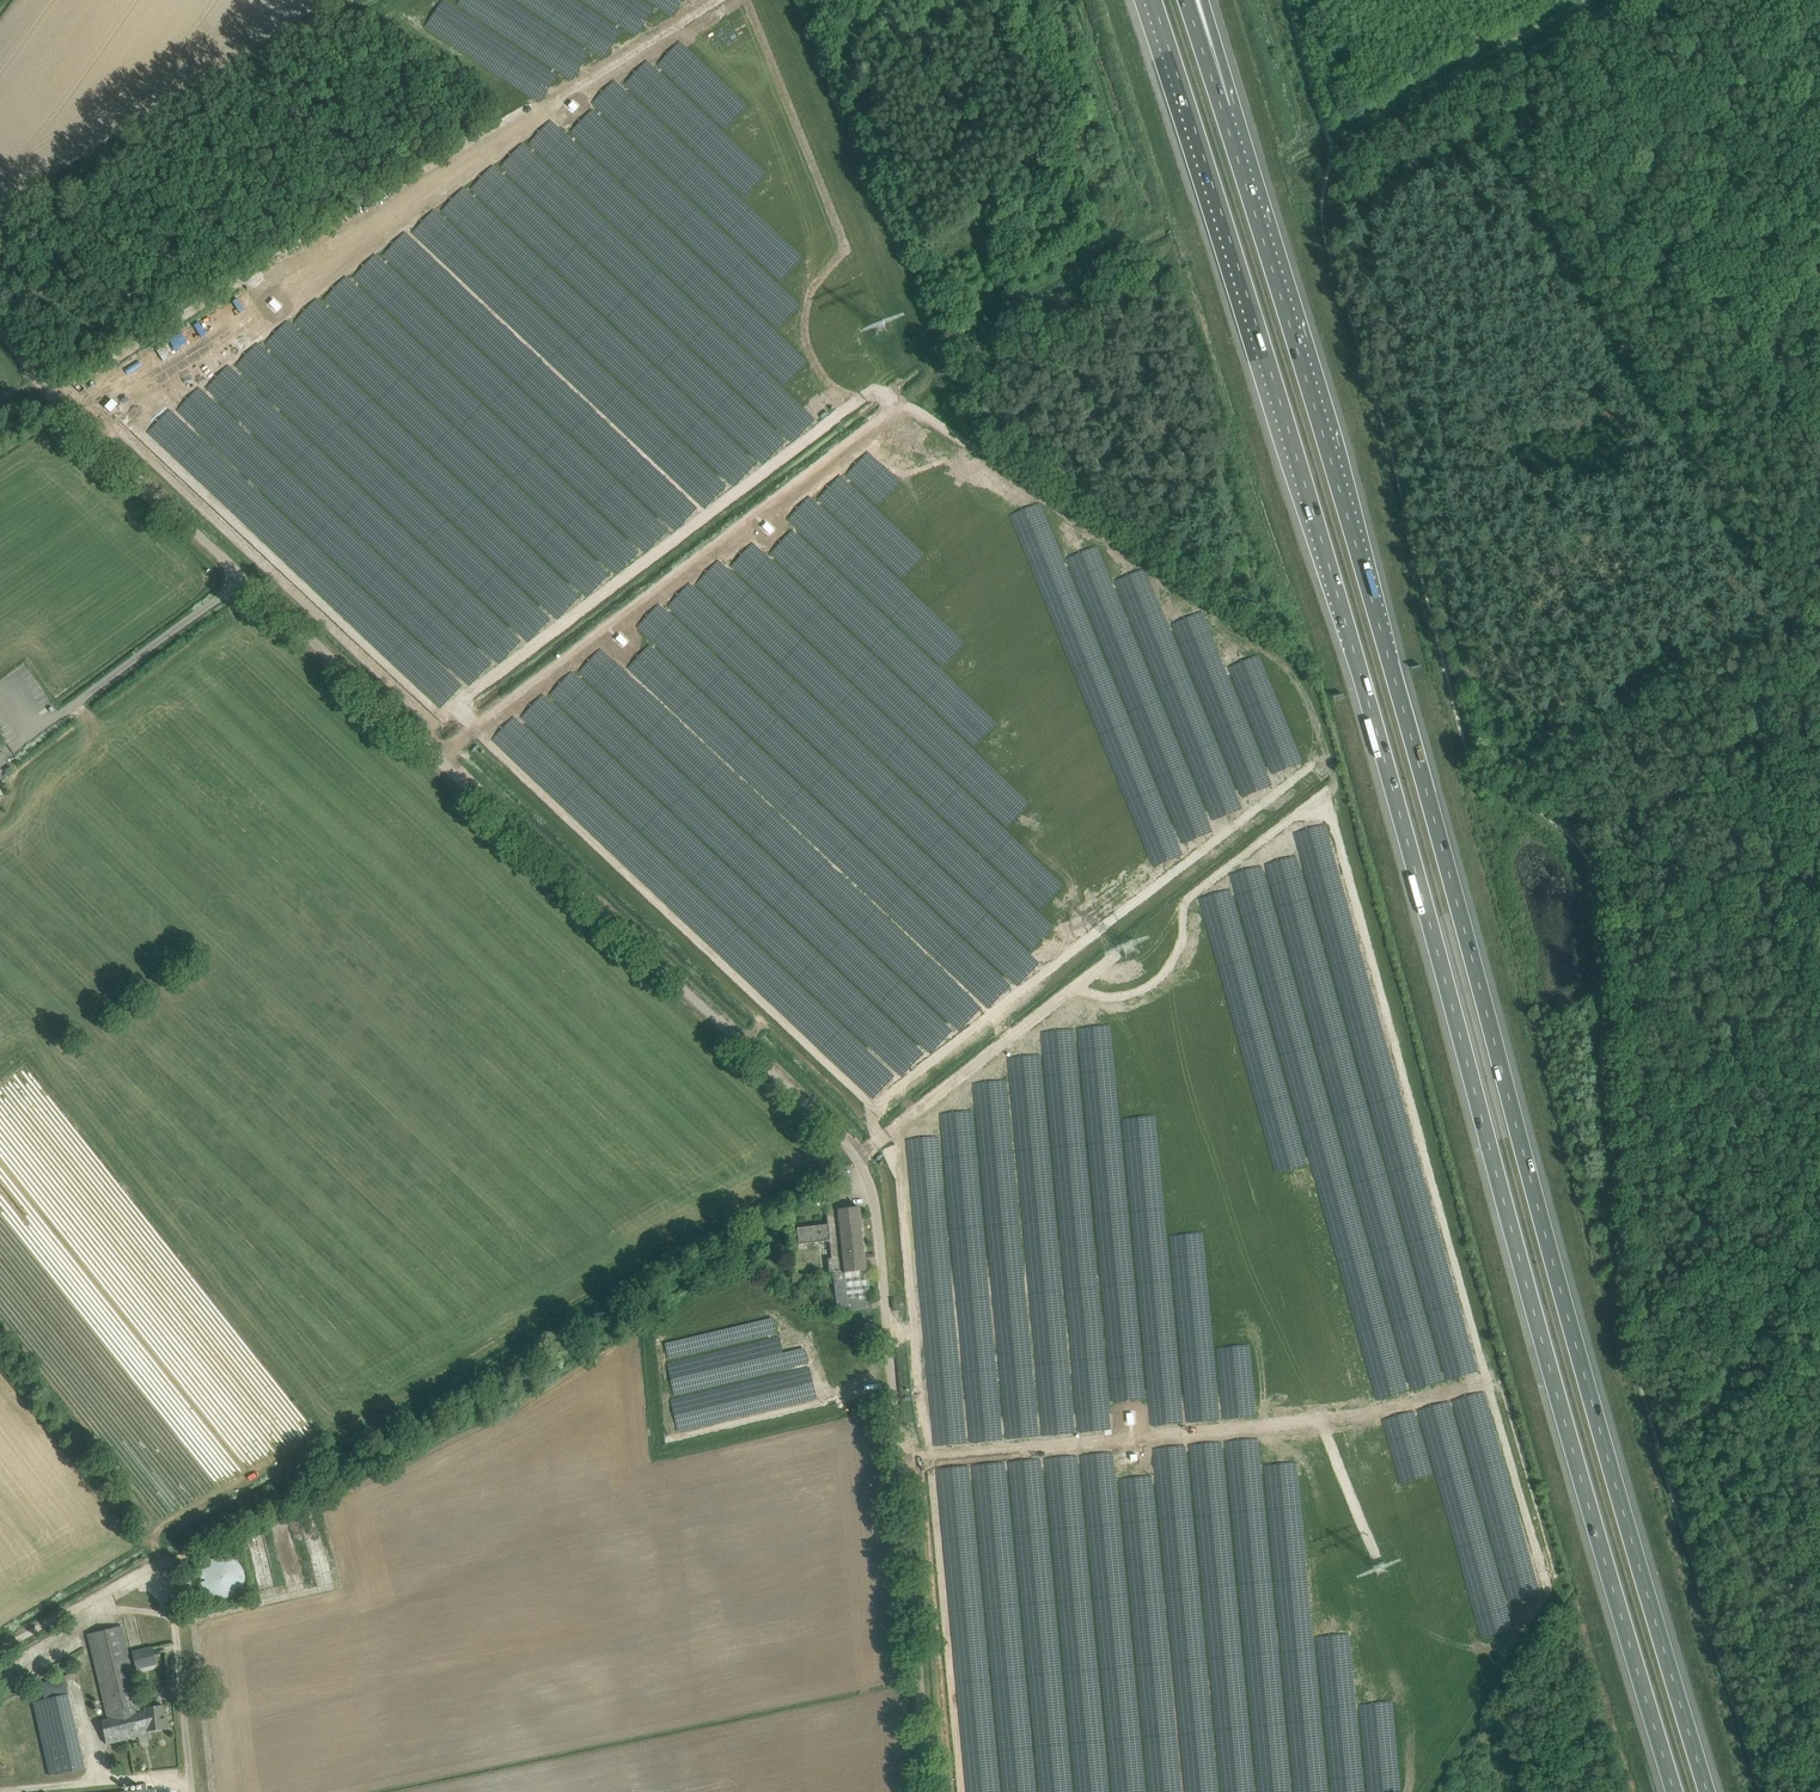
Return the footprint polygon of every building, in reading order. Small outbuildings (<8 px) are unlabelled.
[(827,1211),(828,1224),(797,1228),(799,1245),(830,1241),(832,1258),(828,1258),(830,1273),(833,1273),(838,1312),(872,1308),(871,1298),(872,1298),(869,1268),(866,1269),(860,1207),(848,1208),(827,1211)] [(716,1248),(720,1254),(737,1243),(733,1237),(716,1248)] [(926,1415),(1019,1405),(1014,1359),(1031,1357),(1027,1319),(953,1327),(960,1389),(943,1391),(941,1380),(922,1382),(926,1415)] [(226,1556),(223,1556),(221,1556),(218,1556),(216,1557),(214,1558),(212,1559),(210,1560),(208,1562),(206,1564),(205,1565),(203,1568),(202,1570),(202,1572),(201,1574),(201,1577),(201,1579),(201,1582),(202,1584),(202,1586),(203,1588),(205,1591),(206,1593),(208,1594),(210,1596),(212,1597),(214,1598),(216,1599),(218,1600),(221,1600),(223,1600),(226,1600),(228,1600),(230,1599),(233,1598),(235,1597),(237,1596),(239,1594),(240,1593),(242,1591),(243,1589),(244,1586),(245,1584),(245,1582),(246,1579),(246,1577),(245,1574),(245,1572),(244,1570),(243,1568),(242,1566),(240,1564),(239,1562),(237,1560),(235,1559),(233,1558),(230,1557),(228,1556),(226,1556)] [(102,1721),(107,1744),(139,1736),(140,1739),(150,1738),(149,1730),(146,1710),(145,1710),(141,1711),(121,1626),(89,1634),(109,1719),(102,1721)] [(133,1652),(136,1668),(137,1668),(136,1663),(155,1658),(156,1663),(153,1647),(133,1652)] [(45,1701),(33,1704),(49,1775),(84,1768),(64,1677),(41,1682),(45,1701)] [(146,1710),(149,1730),(169,1728),(167,1713),(164,1713),(163,1705),(145,1707),(145,1710),(146,1710)] [(45,1761),(34,1762),(33,1755),(23,1757),(25,1764),(23,1764),(25,1776),(47,1772),(45,1761)] [(155,1789),(147,1789),(147,1783),(141,1784),(141,1790),(118,1791),(156,1791),(155,1789)]
